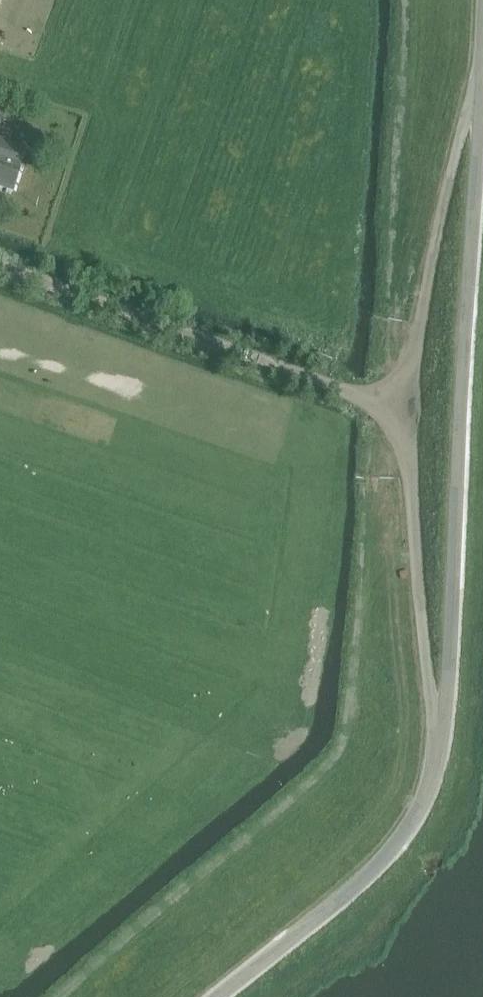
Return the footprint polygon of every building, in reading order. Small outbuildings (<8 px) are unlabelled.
[(12,193),(22,162),(26,148),(9,143),(3,160),(0,159),(0,189),(12,193)]
